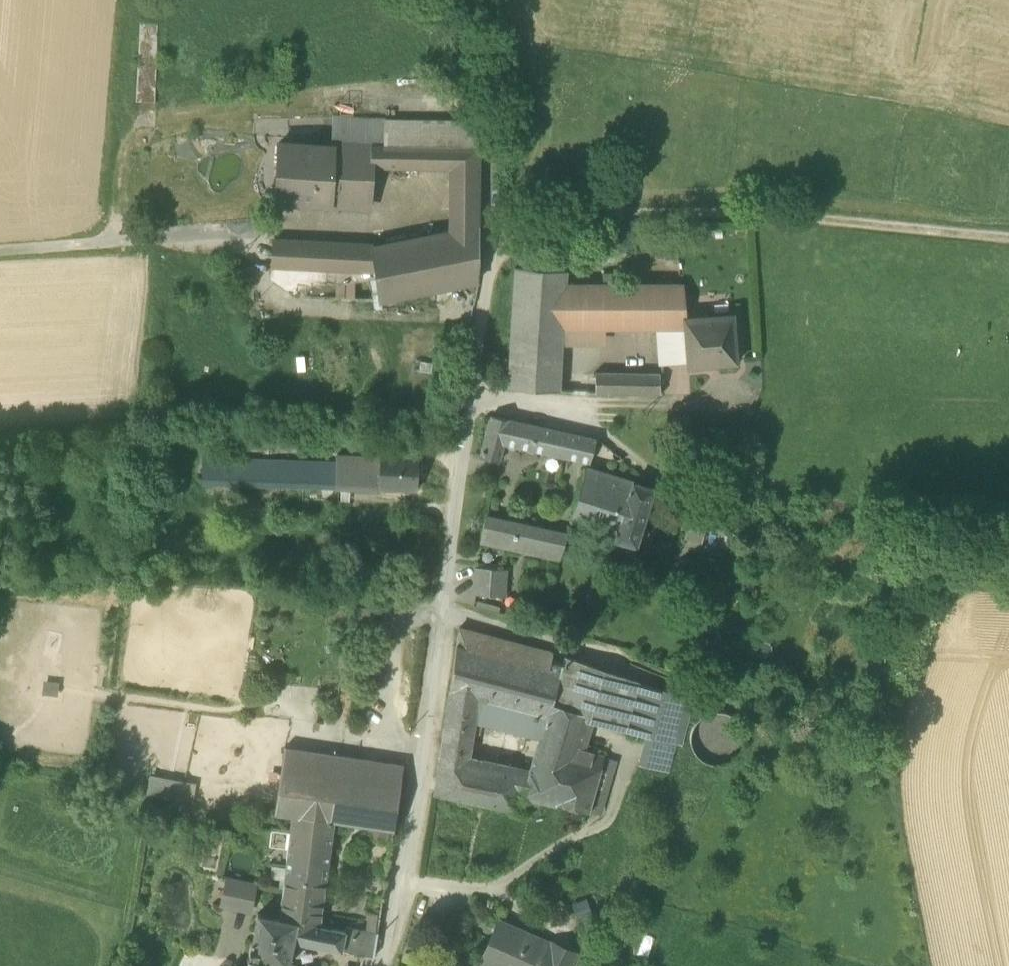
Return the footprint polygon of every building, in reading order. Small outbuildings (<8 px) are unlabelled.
[(332,142),(332,149),(279,145),(276,202),(329,206),(368,209),(370,168),(370,145),(383,146),(384,119),(335,116),(332,142)] [(473,125),(384,119),(383,146),(478,147),(473,125)] [(370,168),(450,168),(478,169),(478,147),(383,146),(370,145),(370,168)] [(450,168),(450,208),(478,209),(478,169),(450,168)] [(450,208),(450,232),(477,227),(478,209),(450,208)] [(450,232),(373,247),(374,269),(381,302),(474,283),(477,283),(477,227),(450,232)] [(367,271),(374,269),(373,247),(274,242),(274,265),(367,271)] [(507,388),(559,392),(562,346),(566,285),(567,272),(515,268),(507,388)] [(597,330),(657,330),(684,330),(683,319),(686,319),(683,285),(620,285),(620,275),(602,275),(602,285),(586,285),(585,330),(597,330)] [(566,285),(562,346),(597,345),(597,330),(585,330),(586,285),(566,285)] [(687,362),(687,367),(736,363),(732,316),(686,319),(683,319),(684,330),(687,362)] [(687,362),(684,330),(657,330),(660,364),(687,362)] [(607,394),(661,394),(660,375),(593,374),(593,376),(594,377),(595,377),(595,394),(607,395),(607,394)] [(504,444),(590,464),(596,440),(490,416),(479,458),(497,463),(499,463),(504,444)] [(379,491),(380,489),(379,457),(337,456),(337,453),(322,453),(321,461),(303,461),(302,488),(379,491)] [(380,455),(379,457),(380,489),(416,491),(417,486),(417,476),(418,457),(380,455)] [(201,483),(302,488),(303,461),(202,457),(201,483)] [(615,542),(636,548),(654,490),(585,469),(570,521),(617,536),(615,542)] [(480,544),(559,562),(567,536),(485,518),(480,544)] [(712,528),(689,522),(684,540),(707,546),(712,528)] [(474,596),(504,597),(505,570),(476,568),(474,596)] [(459,628),(456,646),(560,674),(564,658),(459,628)] [(539,741),(552,705),(560,674),(456,646),(443,730),(473,735),(478,736),(481,724),(539,741)] [(564,658),(560,674),(552,705),(589,717),(587,722),(627,733),(639,683),(564,658)] [(693,701),(639,683),(627,733),(648,738),(676,745),(682,747),(693,701)] [(589,812),(600,815),(605,798),(594,794),(604,758),(578,750),(587,722),(589,717),(552,705),(539,741),(528,777),(521,799),(522,799),(556,807),(556,805),(588,814),(589,812)] [(698,759),(706,764),(716,767),(726,765),(734,760),(741,752),(743,743),(743,733),(739,724),(731,717),(722,713),(712,713),(703,716),(695,723),(691,732),(690,741),(692,751),(698,759)] [(641,767),(669,774),(676,745),(648,738),(641,767)] [(433,795),(519,814),(522,799),(521,799),(528,777),(469,764),(471,751),(441,745),(433,795)] [(281,769),(400,787),(403,766),(285,748),(281,769)] [(334,822),(394,831),(400,787),(281,769),(274,814),(292,816),(334,822)] [(146,799),(183,807),(189,780),(152,772),(146,799)] [(298,907),(296,922),(297,922),(315,926),(321,920),(334,822),(292,816),(283,889),(281,905),(298,907)] [(221,906),(249,912),(255,886),(227,879),(221,906)] [(293,941),(297,922),(296,922),(279,919),(259,914),(258,913),(257,913),(257,915),(252,940),(251,940),(251,941),(250,943),(251,943),(250,944),(251,944),(248,956),(247,957),(247,959),(249,959),(250,959),(262,962),(263,962),(263,963),(265,963),(266,963),(266,962),(284,965),(288,965),(287,965),(292,943),(293,943),(293,941)] [(315,926),(297,922),(293,941),(320,947),(341,952),(345,932),(333,930),(315,926)] [(574,955),(572,954),(572,956),(554,947),(555,946),(553,945),(552,947),(522,933),(520,937),(497,927),(479,965),(481,965),(482,965),(484,961),(494,965),(569,965),(574,955)] [(341,952),(374,959),(378,935),(346,928),(345,932),(341,952)]
